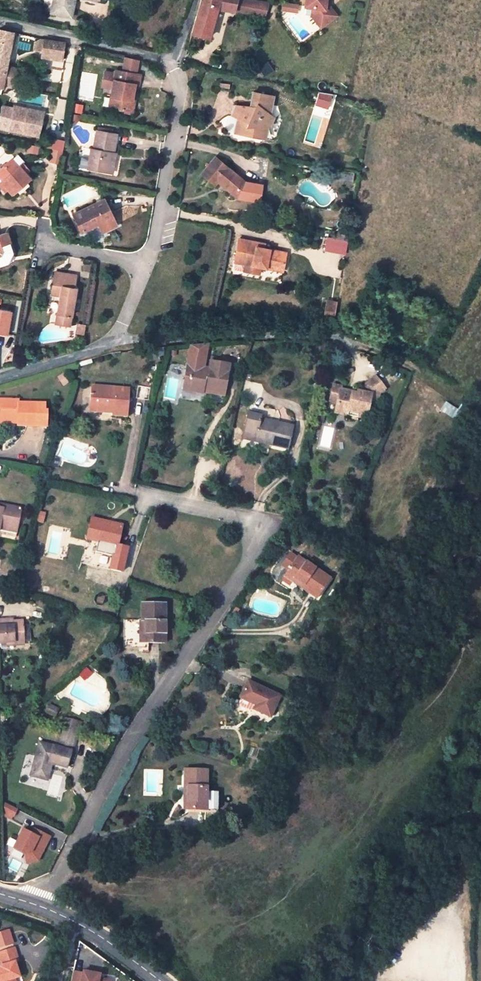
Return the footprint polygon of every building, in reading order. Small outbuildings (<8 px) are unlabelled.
[(51,13),(71,17),(75,0),(53,0),(51,13)] [(191,33),(209,37),(217,8),(219,0),(200,0),(199,5),(191,33)] [(238,0),(219,0),(217,8),(235,12),(235,10),(238,0)] [(267,5),(239,0),(238,0),(235,10),(264,16),(265,13),(267,6),(267,5)] [(305,10),(312,11),(311,19),(319,28),(330,19),(325,13),(325,5),(326,0),(306,0),(305,10)] [(319,28),(321,31),(336,18),(325,5),(325,13),(330,19),(319,28)] [(3,88),(4,85),(13,86),(17,69),(7,66),(11,47),(13,48),(16,33),(0,30),(0,87),(3,88)] [(62,58),(62,57),(64,47),(64,42),(45,40),(42,55),(62,58)] [(125,57),(123,66),(137,69),(139,60),(125,57)] [(112,89),(110,97),(116,99),(114,108),(132,111),(135,94),(134,94),(135,85),(138,85),(140,75),(136,74),(122,71),(116,70),(115,73),(112,89)] [(104,71),(101,87),(112,89),(115,73),(104,71)] [(231,115),(233,117),(237,118),(234,132),(262,138),(264,126),(268,126),(269,126),(273,116),(267,111),(271,105),(273,96),(252,93),(251,100),(252,101),(256,104),(255,106),(251,105),(236,104),(231,115)] [(74,105),(72,112),(81,114),(82,106),(74,105)] [(11,116),(10,124),(9,126),(13,127),(12,131),(21,133),(26,111),(13,108),(11,116)] [(42,114),(26,111),(21,133),(38,136),(42,114)] [(10,124),(11,116),(0,114),(0,122),(4,123),(10,124)] [(78,120),(79,115),(70,114),(69,122),(75,123),(78,120)] [(87,168),(107,172),(109,156),(112,157),(113,153),(114,153),(117,135),(97,131),(93,149),(90,149),(88,159),(87,168)] [(79,157),(88,159),(90,149),(80,147),(79,157)] [(51,162),(60,164),(63,152),(53,150),(51,162)] [(109,156),(107,172),(112,173),(116,153),(114,153),(113,153),(112,157),(109,156)] [(18,154),(12,159),(19,167),(24,163),(25,161),(18,154)] [(217,181),(234,195),(245,182),(215,157),(201,174),(214,185),(217,181)] [(0,169),(0,178),(2,181),(0,183),(0,186),(5,192),(9,189),(12,193),(16,190),(26,182),(30,178),(26,173),(30,170),(24,163),(19,167),(12,159),(0,169)] [(29,185),(26,182),(16,190),(19,193),(29,185)] [(250,186),(245,182),(234,195),(239,200),(250,186)] [(73,214),(81,231),(88,228),(98,224),(102,222),(106,230),(116,225),(104,199),(73,214)] [(102,232),(106,230),(102,222),(98,224),(102,232)] [(81,231),(87,242),(95,244),(88,228),(81,231)] [(8,263),(12,252),(5,233),(0,235),(0,265),(8,263)] [(234,262),(245,264),(252,266),(251,272),(259,273),(261,267),(266,268),(267,265),(283,268),(285,255),(277,254),(278,250),(264,247),(256,246),(257,242),(239,239),(234,262)] [(326,250),(345,254),(347,246),(327,242),(326,250)] [(58,314),(56,324),(70,326),(75,288),(73,288),(75,276),(59,273),(57,285),(53,285),(49,307),(56,308),(55,313),(58,314)] [(327,299),(325,311),(336,312),(338,300),(327,299)] [(6,334),(10,313),(0,311),(0,333),(6,334)] [(83,334),(85,325),(77,324),(76,333),(83,334)] [(183,390),(205,394),(206,387),(225,390),(229,365),(210,361),(209,367),(203,366),(207,341),(198,342),(191,343),(187,365),(183,390)] [(64,376),(59,379),(62,385),(67,382),(64,376)] [(385,389),(375,377),(364,384),(362,393),(355,391),(355,394),(352,393),(352,396),(347,395),(348,391),(341,390),(342,387),(334,385),(330,401),(337,403),(335,413),(348,416),(349,412),(358,414),(358,416),(366,418),(369,406),(371,395),(379,397),(380,394),(385,389)] [(130,389),(91,386),(90,411),(108,412),(109,410),(112,411),(112,413),(128,414),(130,389)] [(223,397),(225,390),(206,387),(205,394),(223,397)] [(379,397),(371,395),(369,406),(376,407),(379,397)] [(13,423),(13,420),(17,420),(17,425),(47,426),(47,410),(45,410),(45,403),(18,403),(18,400),(0,399),(0,422),(13,423)] [(358,414),(349,412),(348,416),(347,420),(356,423),(358,416),(358,414)] [(248,413),(244,433),(255,436),(253,441),(286,448),(287,448),(292,426),(260,419),(261,416),(248,413)] [(16,529),(21,508),(4,504),(3,509),(0,508),(0,526),(16,529)] [(38,512),(35,521),(42,522),(44,513),(38,512)] [(98,539),(96,550),(115,554),(122,525),(91,517),(87,537),(98,539)] [(290,553),(282,565),(288,569),(296,557),(290,553)] [(288,569),(286,572),(282,579),(283,581),(290,586),(291,586),(294,586),(297,586),(299,582),(304,585),(302,589),(310,595),(316,599),(330,578),(297,556),(296,557),(288,569)] [(139,621),(123,620),(122,648),(141,649),(141,652),(147,652),(147,644),(163,644),(164,604),(141,604),(141,621),(139,621)] [(7,642),(23,641),(23,624),(22,620),(14,620),(2,621),(1,619),(0,619),(0,642),(7,642)] [(87,668),(79,675),(84,680),(92,673),(87,668)] [(255,705),(254,708),(270,716),(279,696),(248,681),(240,698),(255,705)] [(50,704),(46,712),(54,717),(59,708),(50,704)] [(62,727),(57,747),(70,750),(76,731),(62,727)] [(35,757),(32,768),(30,775),(47,779),(52,763),(67,767),(71,750),(70,750),(57,747),(39,742),(35,757)] [(24,767),(32,768),(35,757),(27,755),(24,767)] [(207,771),(184,770),(184,786),(187,786),(187,808),(206,809),(207,771)] [(2,801),(2,811),(13,816),(17,809),(2,801)] [(23,829),(14,848),(24,853),(30,862),(41,856),(51,836),(34,828),(32,833),(23,829)] [(14,979),(19,977),(15,962),(18,961),(14,949),(0,953),(0,961),(2,968),(0,968),(1,971),(0,971),(0,980),(15,980),(14,979)] [(74,972),(72,980),(106,980),(100,980),(100,976),(95,975),(89,973),(84,972),(84,974),(74,972)]
